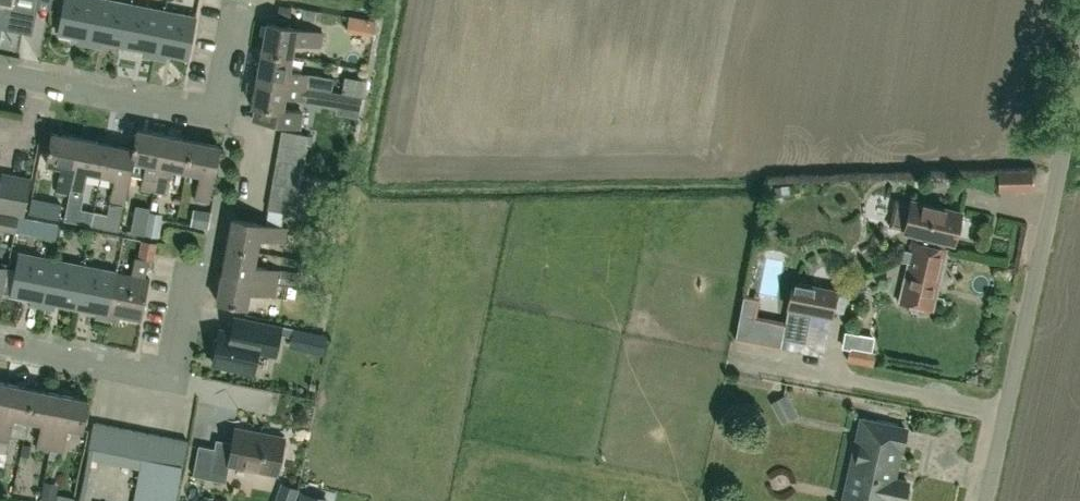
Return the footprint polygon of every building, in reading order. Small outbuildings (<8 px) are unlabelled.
[(6,2),(2,28),(31,34),(36,8),(50,10),(52,0),(0,0),(0,1),(6,2)] [(97,0),(63,0),(57,31),(79,36),(78,42),(89,44),(97,0)] [(89,44),(101,46),(103,41),(123,44),(130,3),(116,0),(97,0),(89,44)] [(163,9),(130,3),(123,44),(143,48),(142,54),(154,56),(163,9)] [(291,6),(279,4),(277,18),(289,20),(291,6)] [(304,8),(302,17),(314,19),(316,10),(304,8)] [(163,9),(154,56),(166,59),(167,53),(187,57),(196,16),(163,9)] [(346,30),(373,35),(375,20),(349,15),(346,30)] [(262,49),(292,54),(294,39),(321,44),(323,31),(266,22),(262,49)] [(262,49),(257,76),(313,85),(315,73),(289,68),(292,54),(262,49)] [(331,90),(334,78),(316,74),(314,87),(331,90)] [(313,85),(257,76),(252,103),(269,106),(267,119),(299,125),(302,110),(283,107),(285,94),(311,98),(313,85)] [(364,96),(367,80),(345,77),(342,92),(364,96)] [(359,114),(362,96),(339,92),(313,88),(311,101),(337,106),(336,110),(359,114)] [(153,189),(164,133),(137,128),(132,148),(133,148),(131,158),(132,158),(129,174),(142,177),(140,187),(153,189)] [(281,129),(279,143),(307,148),(309,134),(281,129)] [(68,193),(79,137),(51,132),(45,162),(60,165),(55,191),(68,193)] [(192,139),(164,133),(153,189),(166,192),(171,166),(185,169),(192,139)] [(106,143),(79,137),(68,193),(81,196),(86,170),(100,172),(106,143)] [(192,139),(185,169),(199,171),(195,197),(208,200),(219,144),(192,139)] [(132,148),(106,143),(100,172),(114,175),(109,201),(123,204),(129,174),(132,158),(131,158),(133,148),(132,148)] [(307,148),(279,143),(277,156),(305,161),(307,148)] [(277,156),(274,169),(302,174),(305,161),(277,156)] [(274,169),(272,182),(300,187),(302,174),(274,169)] [(1001,171),(1002,189),(1037,188),(1036,169),(1001,171)] [(0,179),(0,212),(24,216),(31,177),(1,172),(0,179)] [(272,182),(269,195),(298,200),(300,187),(272,182)] [(298,200),(269,195),(267,208),(295,214),(298,200)] [(912,242),(948,250),(948,249),(944,248),(945,241),(954,243),(961,212),(910,200),(903,231),(918,235),(916,241),(912,240),(912,242)] [(122,205),(109,203),(107,214),(93,212),(91,226),(118,230),(122,205)] [(193,209),(191,225),(209,228),(211,212),(193,209)] [(146,226),(145,235),(159,237),(163,213),(149,210),(146,226)] [(0,213),(0,229),(15,232),(18,217),(0,213)] [(226,244),(257,249),(259,236),(285,240),(287,226),(230,216),(226,244)] [(131,224),(129,232),(145,235),(146,226),(131,224)] [(152,267),(157,243),(142,239),(137,264),(152,267)] [(948,250),(912,242),(910,251),(903,249),(900,260),(908,262),(899,301),(933,309),(947,250),(948,250)] [(257,249),(226,244),(221,271),(278,281),(280,267),(254,263),(257,249)] [(41,305),(50,258),(17,252),(9,294),(29,298),(28,303),(41,305)] [(782,290),(789,259),(776,256),(770,288),(782,290)] [(83,264),(50,258),(41,305),(53,308),(54,301),(75,305),(83,264)] [(116,271),(83,264),(75,305),(95,309),(94,314),(106,317),(116,271)] [(116,271),(106,317),(118,319),(119,313),(141,317),(149,277),(116,271)] [(278,281),(221,271),(217,299),(247,303),(250,290),(276,294),(278,281)] [(740,312),(735,338),(780,348),(782,337),(807,342),(813,314),(833,318),(839,291),(793,282),(785,322),(740,312)] [(275,352),(279,334),(281,325),(251,319),(248,334),(219,328),(218,334),(214,336),(213,343),(215,346),(212,360),(253,369),(257,348),(275,352)] [(317,333),(313,352),(324,355),(328,336),(317,333)] [(849,347),(847,361),(873,365),(875,352),(849,347)] [(5,381),(0,408),(0,439),(8,441),(13,415),(27,418),(32,386),(5,381)] [(59,392),(32,386),(27,418),(40,420),(36,447),(49,449),(59,392)] [(87,397),(59,392),(49,449),(62,451),(67,425),(82,427),(87,397)] [(792,404),(786,394),(771,402),(777,413),(792,404)] [(888,500),(892,500),(904,500),(904,499),(908,498),(910,490),(907,487),(908,482),(893,479),(894,474),(892,473),(898,446),(902,446),(906,429),(862,419),(843,500),(888,500)] [(102,450),(107,424),(93,422),(88,447),(102,450)] [(120,427),(107,424),(102,450),(116,453),(120,427)] [(228,462),(277,471),(284,436),(234,426),(230,448),(214,445),(214,446),(198,443),(192,473),(225,479),(228,462)] [(120,427),(116,453),(129,455),(134,429),(120,427)] [(129,455),(142,458),(147,432),(134,429),(129,455)] [(160,435),(147,432),(142,458),(155,460),(160,435)] [(174,437),(160,435),(155,460),(169,463),(174,437)] [(174,437),(169,463),(182,466),(187,440),(174,437)] [(133,500),(176,500),(182,466),(169,463),(155,460),(142,458),(133,500)] [(41,499),(50,500),(55,500),(59,485),(45,482),(41,499)]
